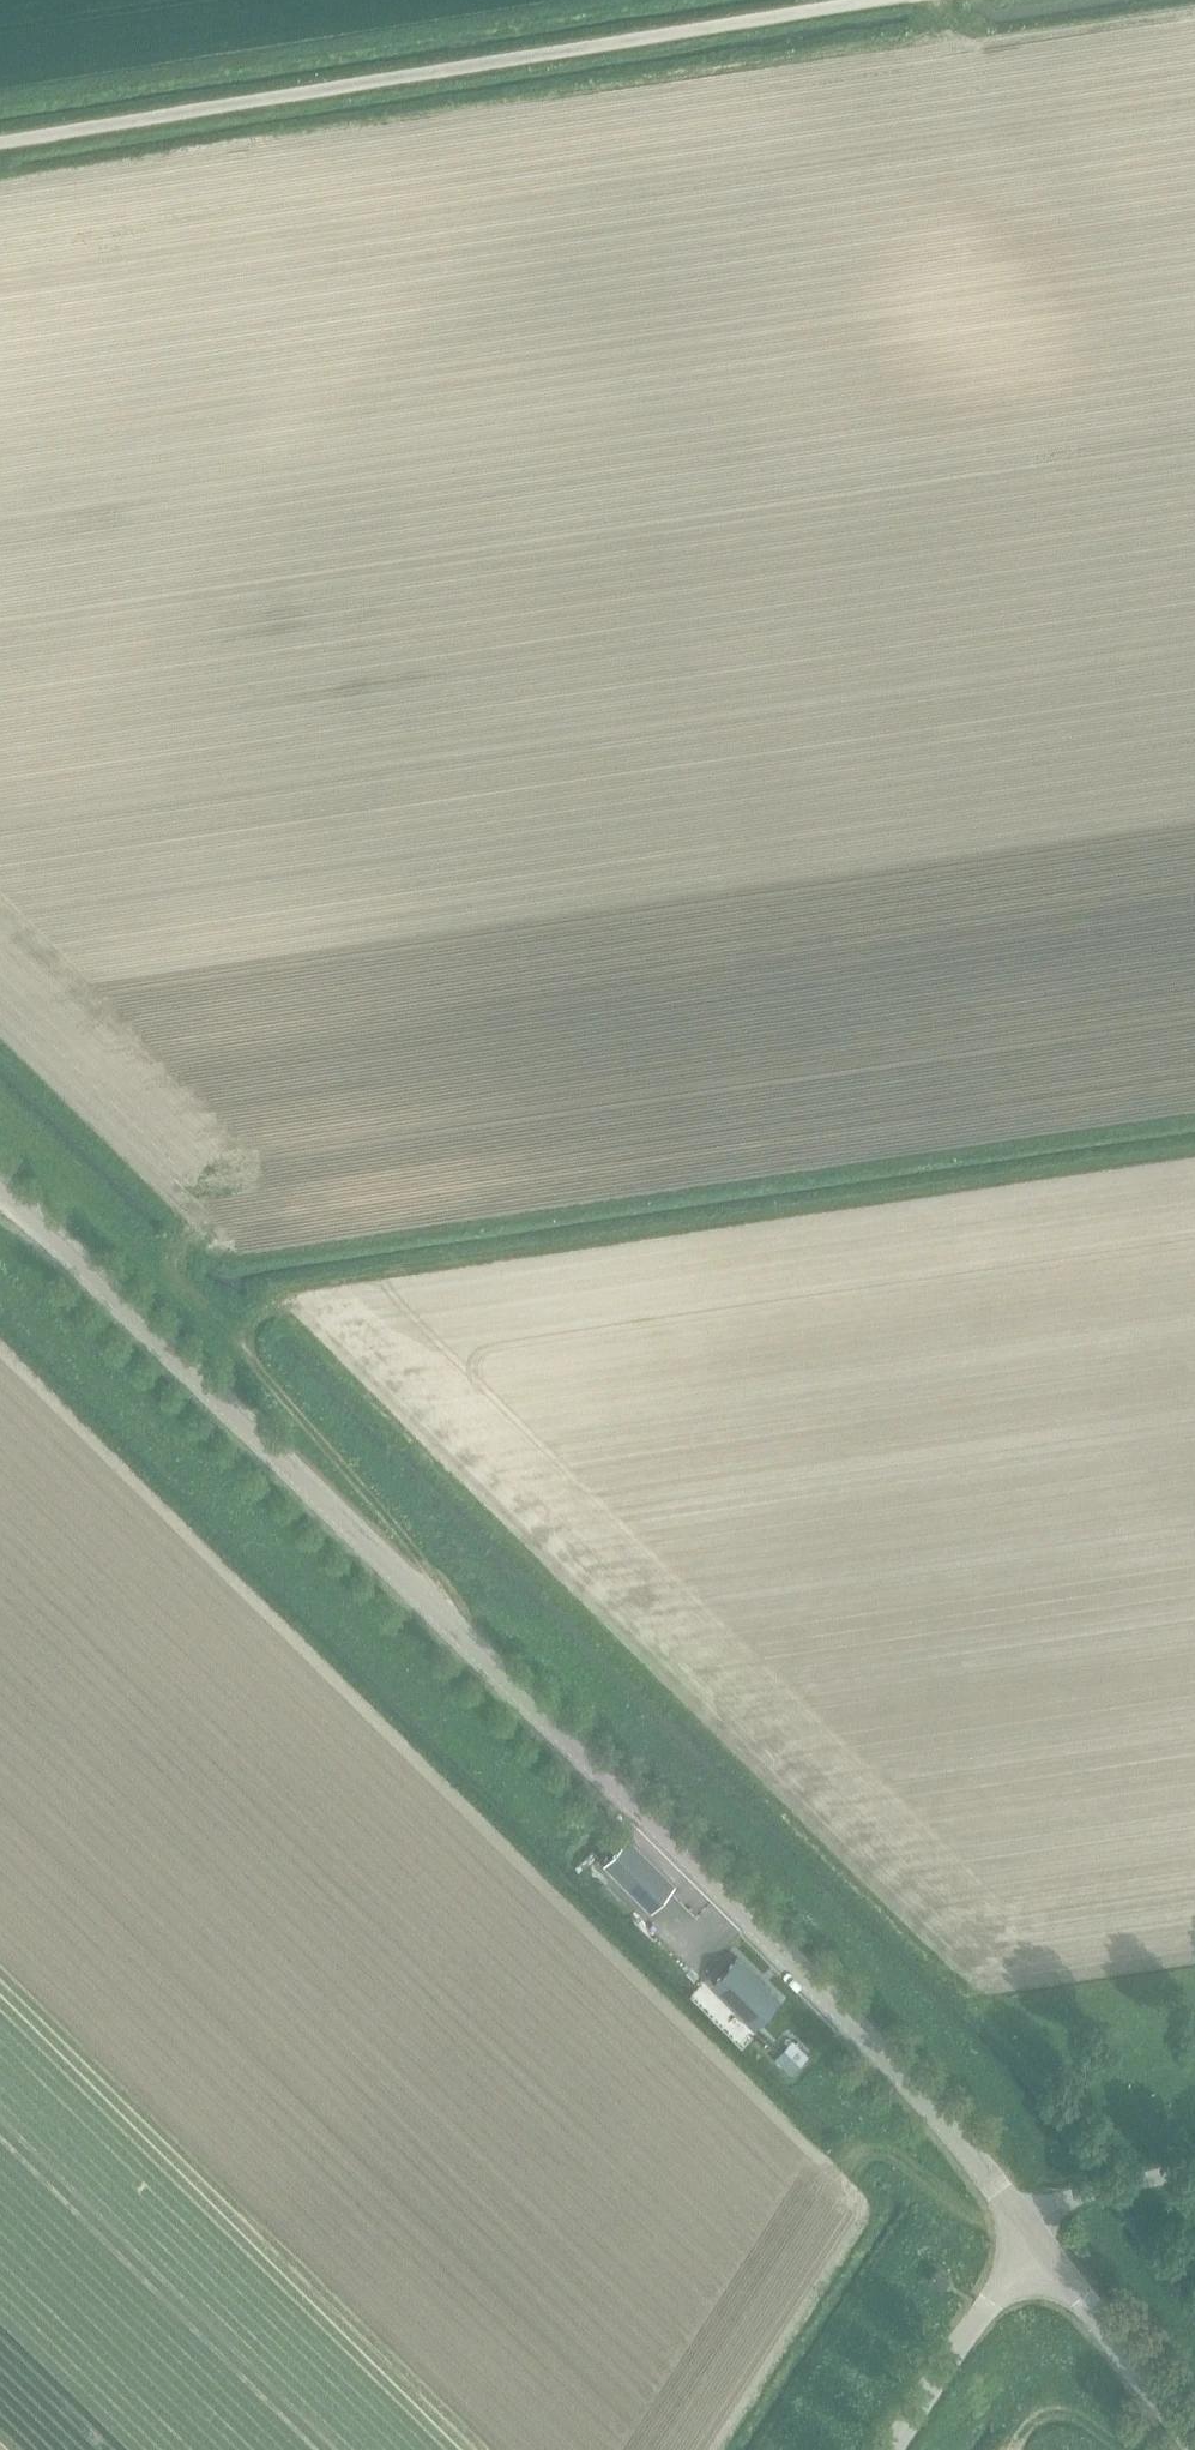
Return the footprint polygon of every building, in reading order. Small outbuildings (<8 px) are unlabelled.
[(627,1837),(603,1859),(650,1906),(673,1883),(627,1837)] [(736,1956),(707,1983),(750,2026),(778,1999),(736,1956)] [(794,2041),(778,2056),(791,2069),(807,2054),(794,2041)] [(930,2280),(942,2288),(948,2279),(935,2271),(930,2280)]
